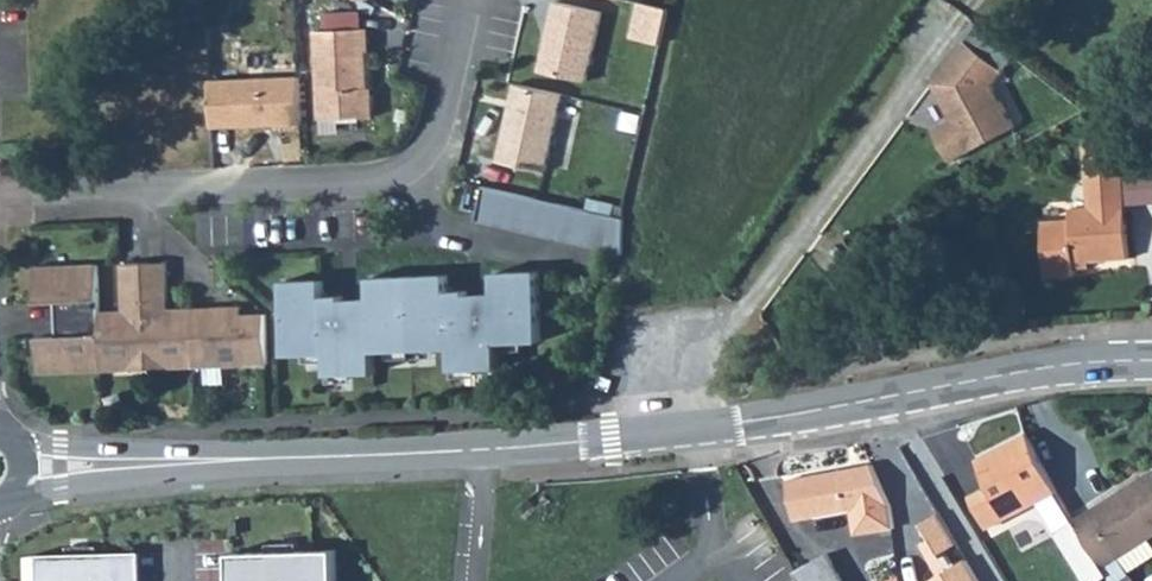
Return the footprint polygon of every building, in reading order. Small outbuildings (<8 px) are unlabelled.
[(584,81),(600,12),(553,1),(538,71),(584,81)] [(667,8),(638,2),(630,36),(659,43),(667,8)] [(325,12),(326,30),(356,29),(355,11),(325,12)] [(977,23),(933,81),(952,118),(935,128),(952,159),(1016,126),(994,83),(1016,53),(977,23)] [(312,30),(315,119),(369,117),(368,95),(364,95),(364,88),(362,51),(365,51),(364,28),(356,29),(326,30),(312,30)] [(296,77),(207,80),(208,127),(298,124),(296,77)] [(559,101),(509,90),(493,168),(540,179),(559,101)] [(1074,260),(1089,259),(1128,256),(1120,139),(1084,142),(1088,205),(1069,206),(1070,217),(1042,219),(1046,275),(1075,273),(1074,266),(1074,260)] [(622,225),(479,189),(472,228),(619,264),(622,225)] [(33,302),(52,301),(63,301),(64,336),(53,336),(34,337),(36,373),(129,370),(128,359),(146,359),(165,359),(165,369),(263,366),(260,315),(240,315),(240,305),(166,307),(164,262),(119,263),(120,309),(97,310),(96,264),(32,266),(33,302)] [(274,291),(275,366),(317,365),(318,385),(366,383),(364,362),(444,359),(445,381),(496,380),(491,352),(533,349),(529,282),(484,284),(484,304),(458,305),(459,300),(437,301),(437,286),(359,290),(360,308),(334,310),(334,305),(314,306),(313,290),(274,291)] [(52,301),(53,336),(64,336),(63,301),(52,301)] [(128,359),(129,370),(146,370),(165,369),(165,359),(146,359),(128,359)] [(1025,431),(975,457),(989,485),(950,505),(969,543),(992,532),(989,525),(1050,494),(1056,490),(1025,431)] [(872,463),(786,479),(794,517),(867,504),(871,510),(889,503),(872,463)] [(1109,573),(1114,580),(1129,571),(1120,556),(1149,537),(1151,536),(1151,470),(1075,519),(1109,573)] [(1050,494),(1052,496),(1047,499),(1064,526),(1075,519),(1056,490),(1050,494)] [(933,558),(941,553),(957,543),(938,510),(921,521),(931,536),(923,541),(933,558)] [(1056,531),(1087,580),(1096,580),(1109,573),(1075,519),(1064,526),(1056,531)] [(1129,571),(1151,556),(1151,542),(1149,537),(1120,556),(1129,571)] [(234,556),(235,580),(282,580),(281,552),(277,553),(276,543),(253,544),(253,555),(234,556)] [(329,554),(309,554),(309,543),(285,544),(286,551),(281,552),(282,580),(330,580),(329,554)] [(804,580),(844,580),(827,551),(796,568),(804,580)] [(27,565),(28,580),(76,580),(75,560),(70,562),(70,552),(46,553),(47,564),(27,565)] [(122,562),(103,563),(102,552),(79,552),(79,560),(75,560),(76,580),(123,580),(122,562)] [(933,558),(942,573),(950,569),(941,553),(933,558)] [(929,580),(980,580),(967,559),(950,569),(942,573),(929,580)]
